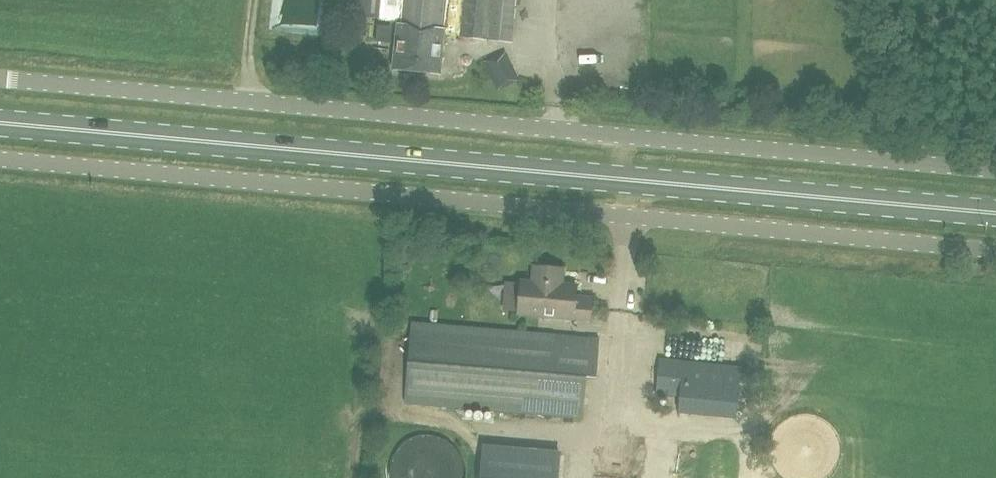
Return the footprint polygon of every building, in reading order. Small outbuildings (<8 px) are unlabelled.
[(515,0),(343,0),(341,14),(380,18),(379,26),(397,28),(393,69),(441,74),(444,38),(450,38),(451,35),(511,41),(515,0)] [(500,89),(518,80),(504,52),(486,61),(500,89)] [(562,274),(562,268),(533,266),(532,282),(520,281),(517,314),(590,320),(592,297),(575,296),(576,285),(561,284),(561,281),(559,281),(560,274),(562,274)] [(596,377),(600,338),(412,322),(406,402),(583,417),(586,376),(596,377)] [(672,354),(705,355),(706,340),(673,339),(672,354)] [(736,357),(735,343),(722,344),(723,358),(736,357)] [(745,405),(746,394),(739,393),(742,367),(660,360),(657,395),(681,397),(679,413),(737,418),(738,405),(745,405)] [(506,412),(506,427),(534,427),(535,413),(506,412)] [(560,454),(483,448),(481,477),(558,477),(560,454)]
